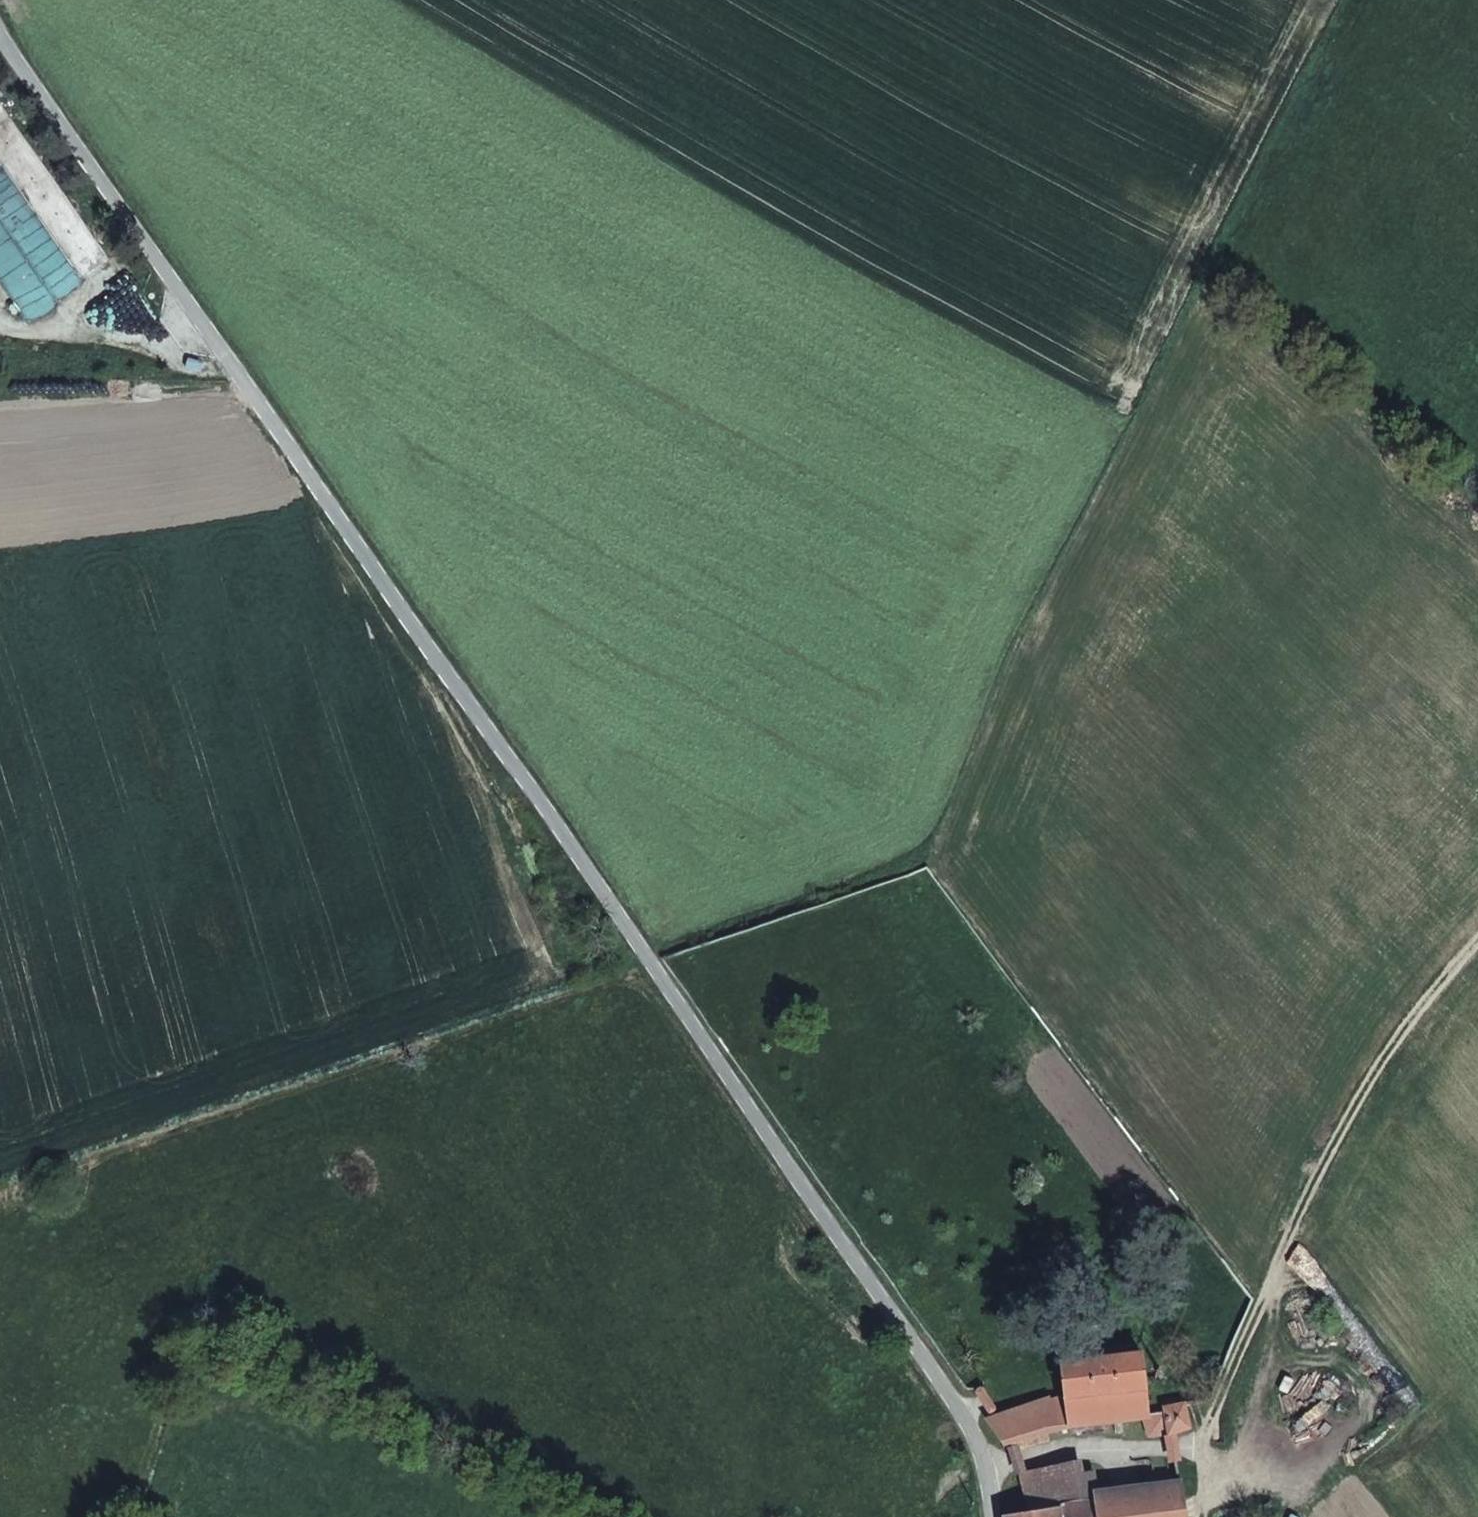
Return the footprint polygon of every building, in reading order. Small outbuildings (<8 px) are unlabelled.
[(1079,1367),(1084,1403),(1158,1393),(1152,1358),(1079,1367)] [(1182,1427),(1183,1435),(1201,1432),(1197,1402),(1175,1406),(1173,1396),(1159,1397),(1158,1393),(1084,1403),(1006,1425),(1017,1442),(1027,1440),(1096,1422),(1165,1416),(1165,1428),(1182,1427)] [(1032,1471),(1039,1509),(1110,1500),(1113,1516),(1198,1516),(1191,1478),(1110,1487),(1109,1476),(1083,1476),(1082,1467),(1032,1471)] [(1110,1500),(1039,1509),(1015,1512),(1015,1516),(1113,1516),(1110,1500)]
